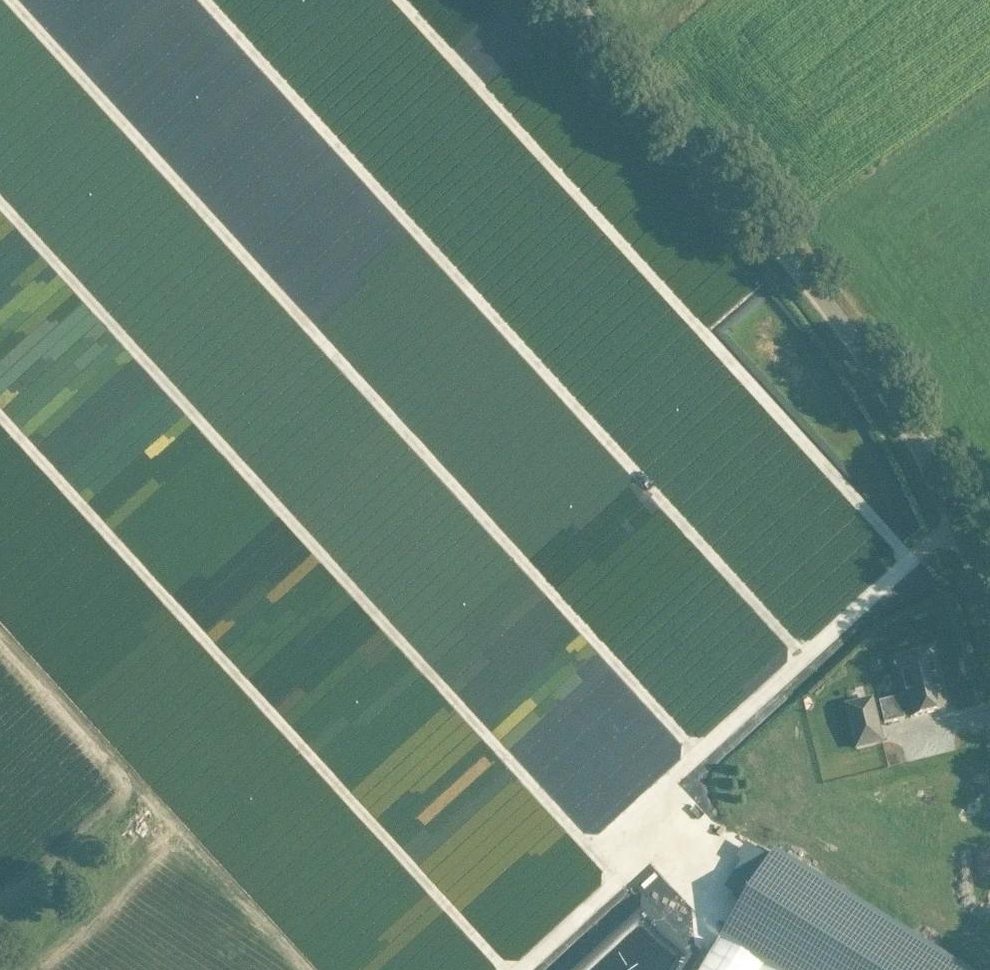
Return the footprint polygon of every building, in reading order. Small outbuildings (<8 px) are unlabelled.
[(911,718),(946,710),(931,650),(896,658),(897,660),(902,659),(906,677),(901,678),(905,696),(879,702),(884,724),(905,720),(904,715),(909,714),(911,718)] [(857,750),(883,744),(879,725),(873,726),(870,716),(850,720),(857,750)] [(773,852),(721,937),(774,969),(963,969),(773,852)] [(701,969),(760,969),(717,944),(701,969)]
